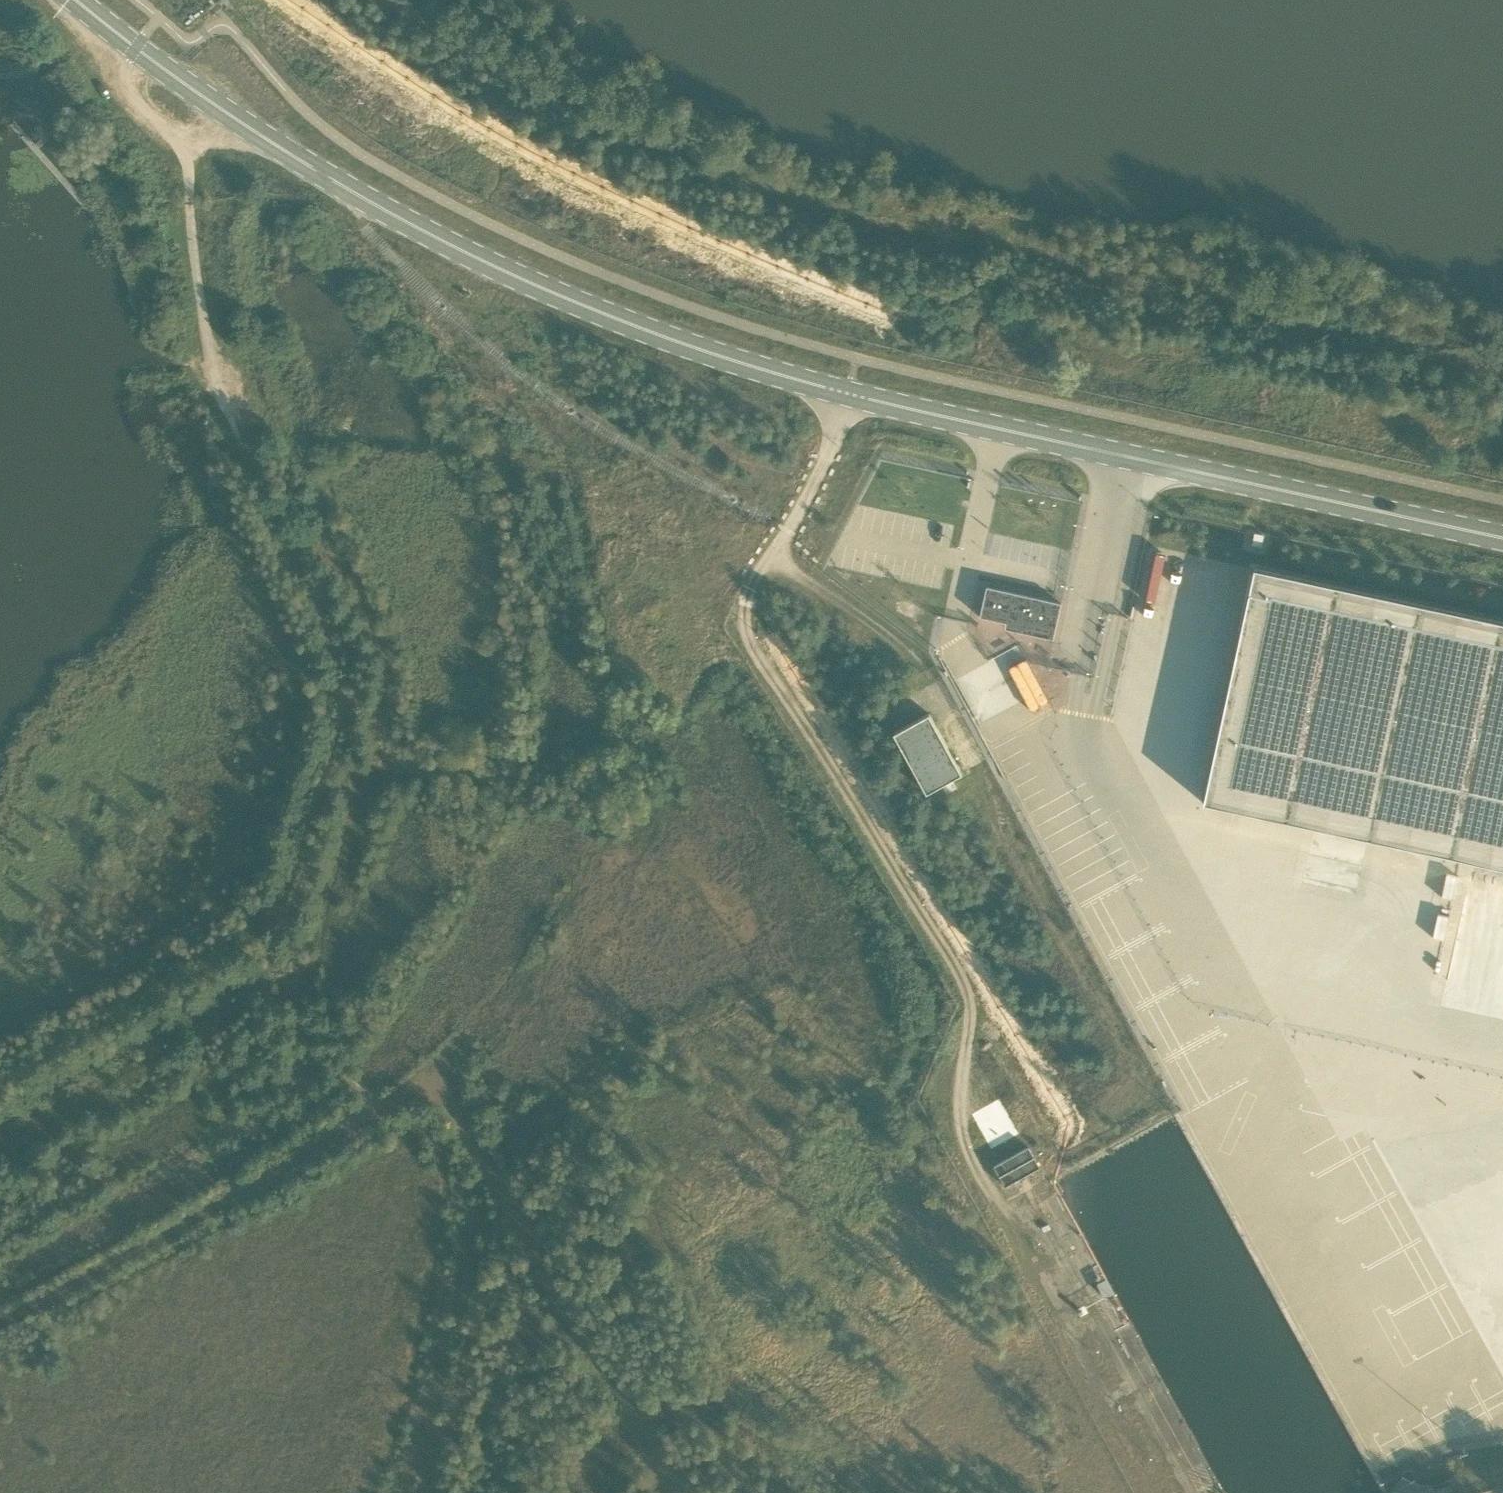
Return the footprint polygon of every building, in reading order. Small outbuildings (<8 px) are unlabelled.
[(1150,544),(1147,557),(1171,563),(1174,550),(1150,544)] [(1203,803),(1502,867),(1502,622),(1255,568),(1203,803)] [(1391,583),(1360,577),(1358,586),(1390,592),(1391,583)] [(987,587),(980,617),(1006,623),(1019,625),(1018,631),(1053,639),(1061,603),(987,587)] [(1179,670),(1205,671),(1210,595),(1135,589),(1129,665),(1149,667),(1148,677),(1167,678),(1167,671),(1178,672),(1179,670)] [(962,773),(929,713),(894,732),(927,792),(962,773)] [(1028,1147),(993,1166),(1004,1186),(1039,1167),(1028,1147)] [(1502,1411),(1502,1399),(1487,1404),(1491,1415),(1502,1411)]
